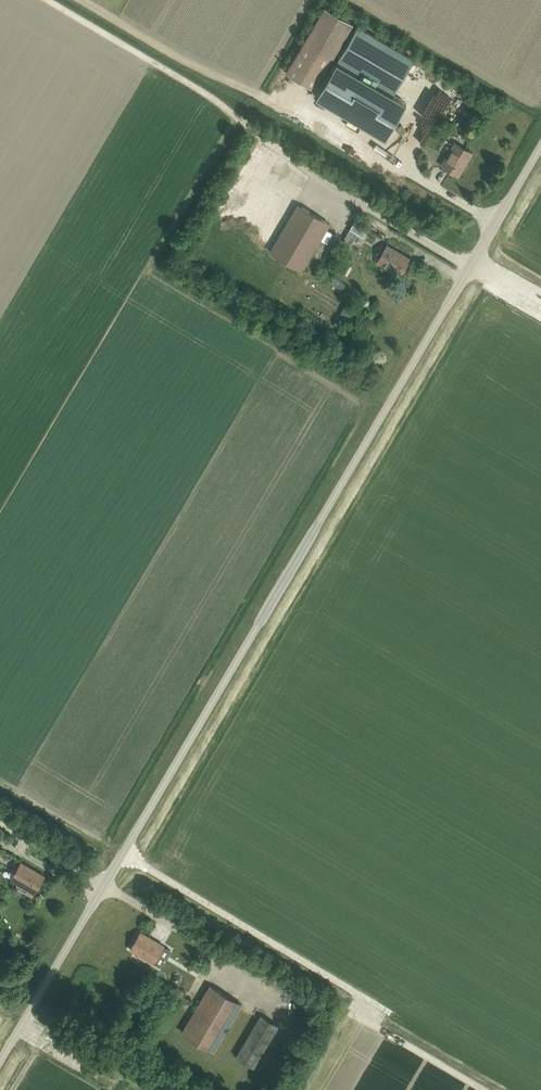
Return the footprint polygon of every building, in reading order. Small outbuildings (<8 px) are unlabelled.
[(353,24),(325,7),(286,73),(314,90),(353,24)] [(357,27),(337,61),(346,66),(394,94),(414,60),(357,27)] [(346,66),(337,61),(336,62),(315,97),(385,138),(406,104),(393,96),(394,94),(346,66)] [(418,110),(421,102),(413,99),(410,107),(418,110)] [(458,176),(472,153),(455,143),(441,166),(458,176)] [(302,271),(329,224),(297,205),(270,252),(302,271)] [(400,276),(410,259),(387,246),(377,263),(400,276)] [(411,259),(419,255),(416,250),(408,254),(411,259)] [(345,285),(334,278),(330,286),(341,292),(345,285)] [(385,337),(385,317),(377,317),(377,336),(385,337)] [(32,897),(44,876),(21,863),(19,866),(16,865),(13,870),(16,872),(11,880),(17,884),(15,887),(32,897)] [(151,962),(161,945),(140,932),(130,950),(151,962)] [(213,1050),(241,1005),(209,986),(182,1032),(213,1050)] [(187,993),(178,987),(172,997),(181,1003),(187,993)] [(290,1012),(298,1003),(289,996),(281,1005),(290,1012)] [(275,1011),(284,1015),(286,1009),(278,1006),(275,1011)] [(235,1057),(253,1067),(277,1026),(259,1016),(235,1057)]
